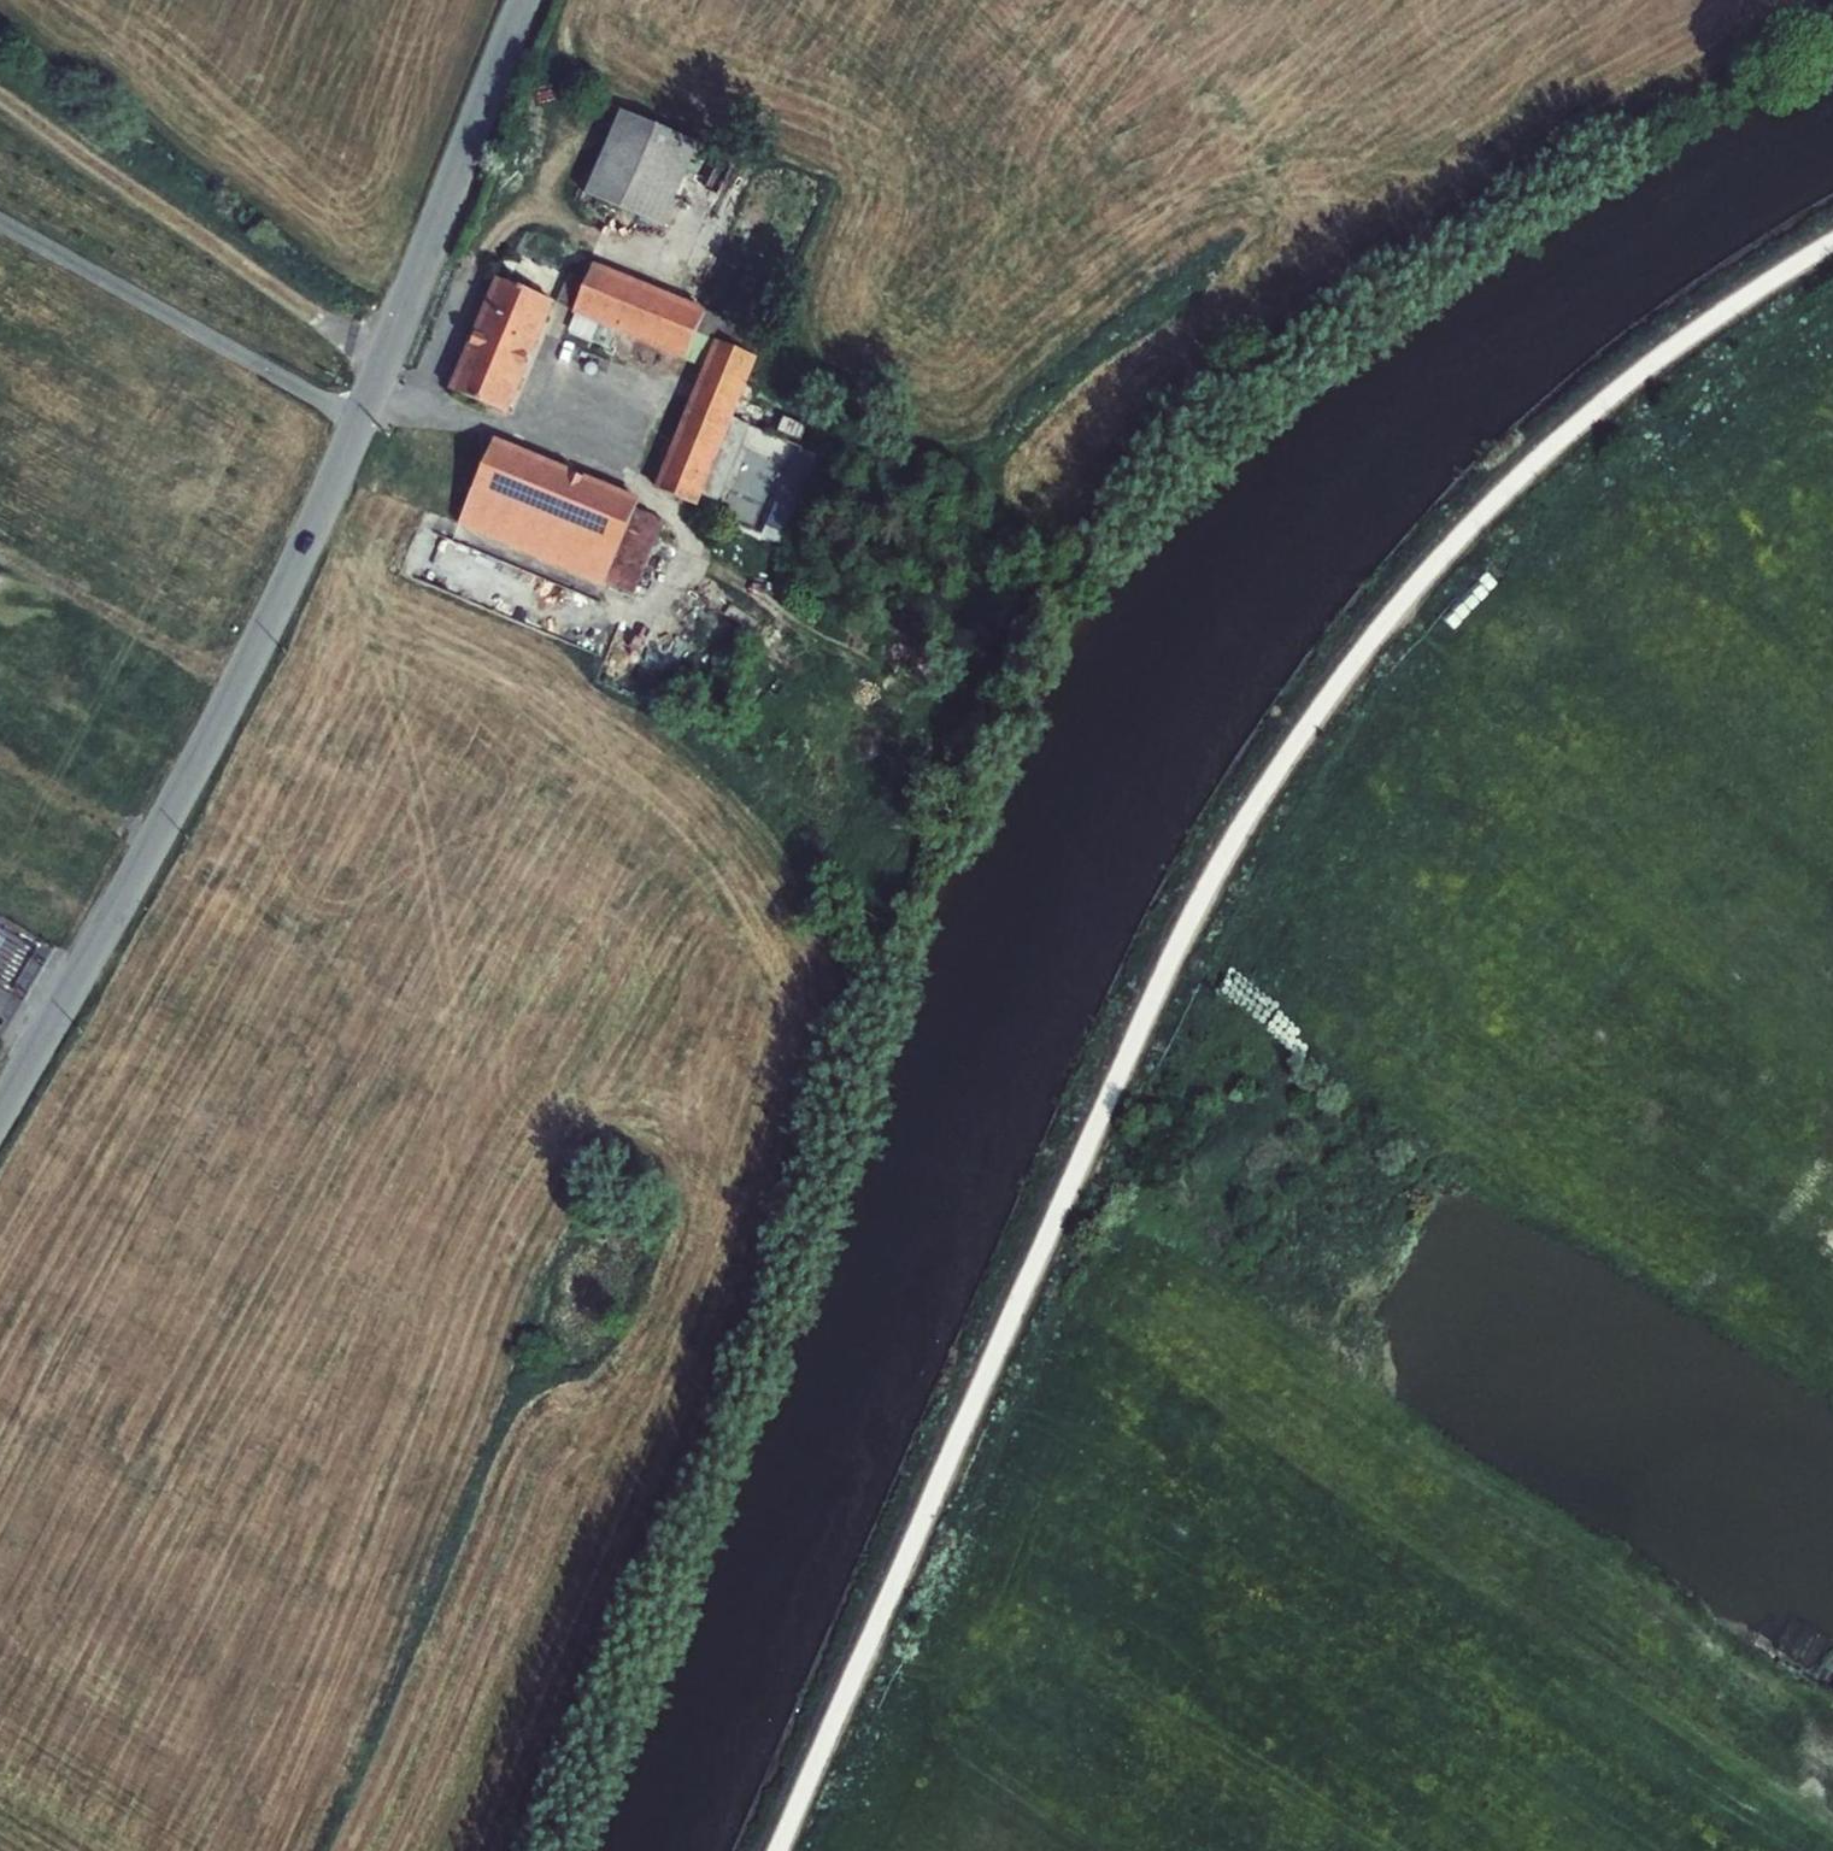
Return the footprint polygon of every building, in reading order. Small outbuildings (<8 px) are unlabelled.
[(620,109),(585,193),(663,226),(699,142),(620,109)] [(704,366),(655,488),(713,511),(748,423),(733,418),(765,333),(594,262),(572,314),(601,325),(595,339),(611,345),(617,331),(704,366)] [(494,276),(447,389),(509,414),(556,302),(494,276)] [(494,437),(458,524),(603,585),(605,582),(633,594),(664,519),(635,507),(640,497),(494,437)] [(798,449),(763,529),(781,537),(816,457),(798,449)]
